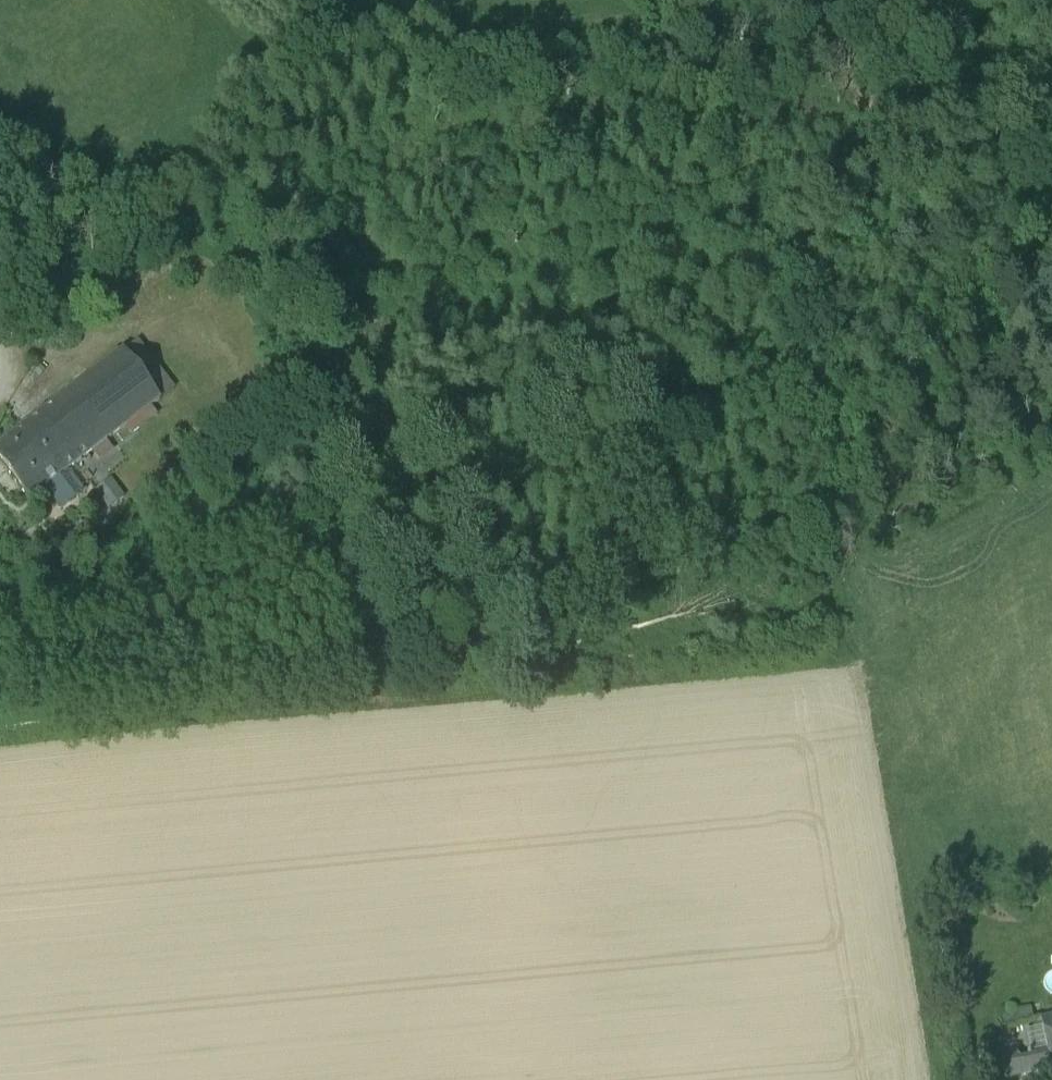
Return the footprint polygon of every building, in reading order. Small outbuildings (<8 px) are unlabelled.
[(29,502),(175,390),(137,342),(0,447),(0,464),(29,502)] [(1005,1025),(1041,1019),(1038,1006),(1003,1012),(1005,1025)] [(1041,1019),(1049,1054),(1051,1065),(1051,1016),(1041,1019)] [(999,1048),(1006,1079),(1010,1079),(1022,1077),(1018,1061),(1015,1045),(999,1048)] [(1051,1071),(1051,1065),(1049,1054),(1018,1061),(1022,1077),(1051,1071)]
